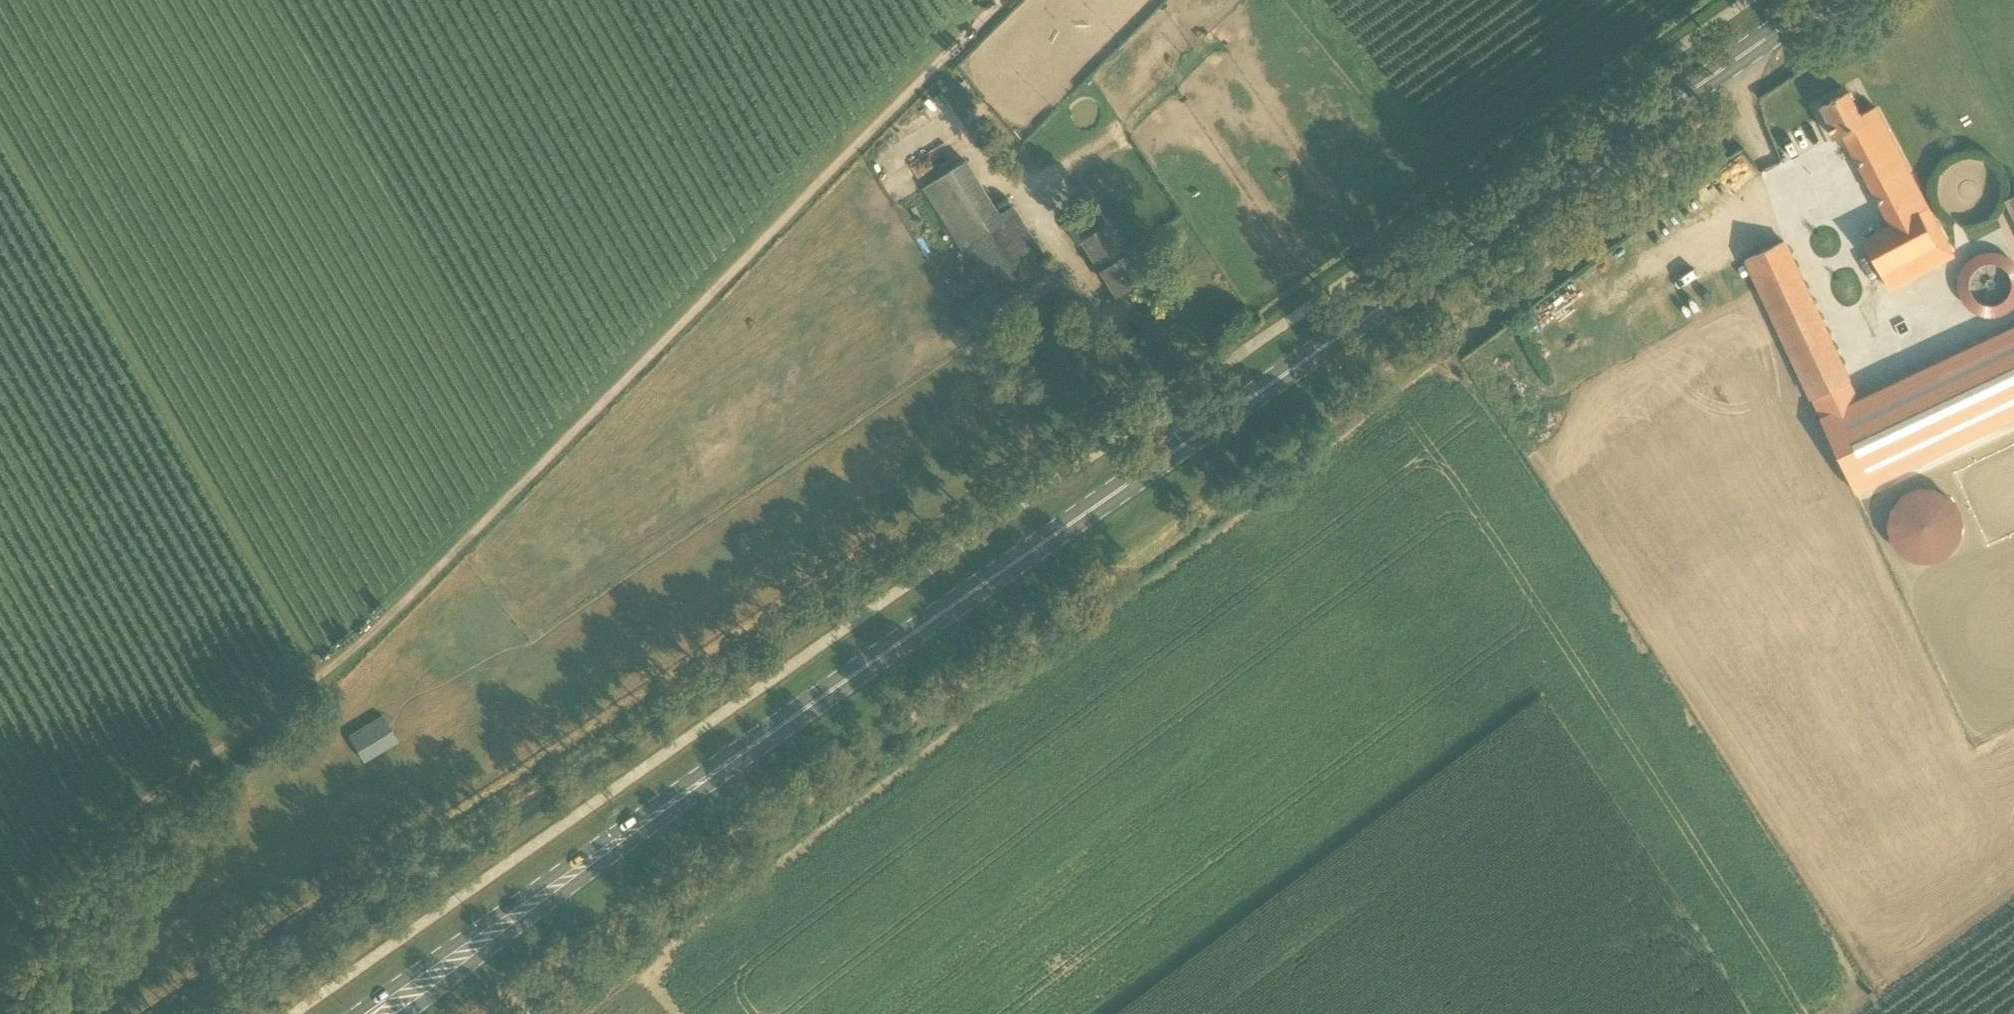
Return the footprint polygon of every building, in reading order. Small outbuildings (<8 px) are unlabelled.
[(1834,137),(1843,133),(1891,225),(1864,239),(1863,236),(1861,237),(1886,288),(1886,287),(1951,255),(1936,224),(1927,228),(1919,210),(1927,206),(1876,107),(1861,115),(1849,92),(1822,106),(1829,119),(1825,121),(1834,137)] [(1731,189),(1753,173),(1738,152),(1716,169),(1731,189)] [(1000,213),(977,177),(966,160),(924,187),(990,289),(976,298),(973,293),(956,304),(977,337),(1062,282),(1047,257),(1048,256),(1015,204),(1000,213)] [(2003,198),(2013,223),(2013,193),(2003,198)] [(1144,277),(1110,225),(1100,208),(1069,228),(1079,243),(1084,240),(1111,283),(1118,294),(1144,277)] [(1855,491),(2013,421),(2013,327),(1854,398),(1783,239),(1744,257),(1855,491)] [(1908,481),(1879,542),(1937,569),(1966,509),(1908,481)] [(365,763),(399,742),(382,714),(348,735),(365,763)]
